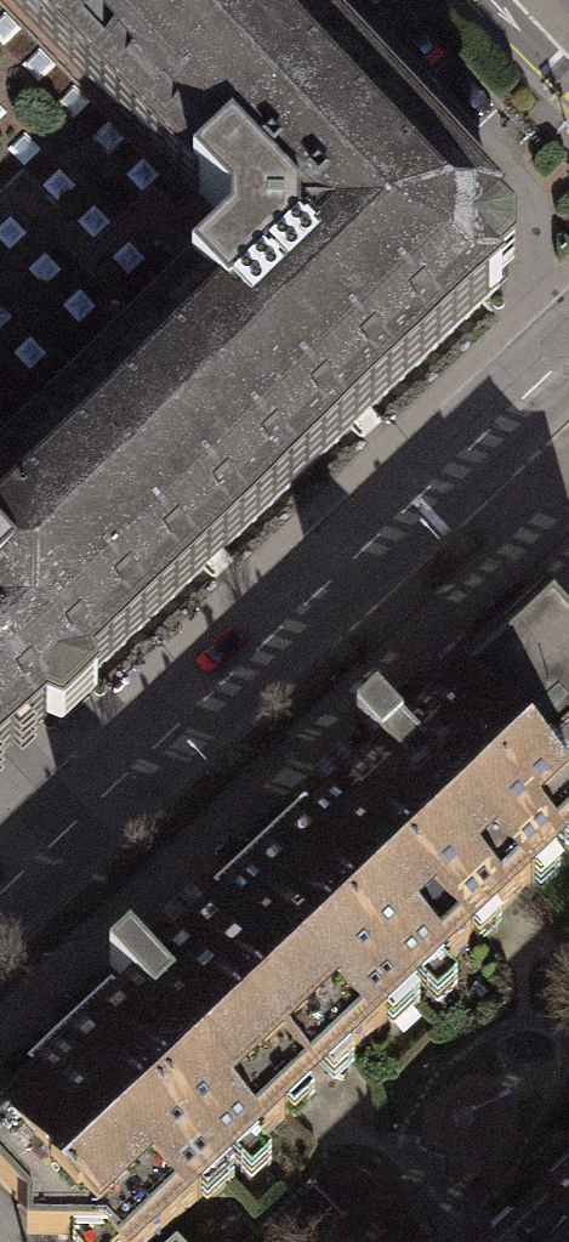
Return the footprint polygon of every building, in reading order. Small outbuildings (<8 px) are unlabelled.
[(241,0),(0,0),(0,12),(107,121),(241,0)] [(107,121),(219,235),(220,255),(62,406),(209,561),(495,287),(490,213),(289,0),(241,0),(107,121)] [(62,406),(220,255),(219,235),(107,121),(0,12),(0,470),(62,406)] [(62,406),(0,470),(0,759),(209,561),(62,406)] [(337,800),(464,929),(484,909),(495,919),(534,882),(524,871),(568,828),(568,630),(544,604),(402,739),(377,713),(355,732),(381,758),(337,800)] [(464,929),(337,800),(322,813),(304,795),(213,881),(231,900),(185,943),(309,1074),(336,1047),(348,1060),(386,1021),(376,1010),(423,965),(434,978),(474,940),(464,929)] [(185,943),(154,971),(129,946),(109,966),(134,991),(128,997),(111,978),(27,1058),(46,1076),(0,1118),(0,1184),(27,1212),(29,1239),(104,1240),(106,1241),(153,1241),(200,1197),(189,1186),(238,1140),(248,1151),(287,1115),(276,1103),(309,1074),(185,943)] [(565,1211),(554,1198),(515,1236),(520,1241),(568,1241),(568,1207),(565,1211)]
